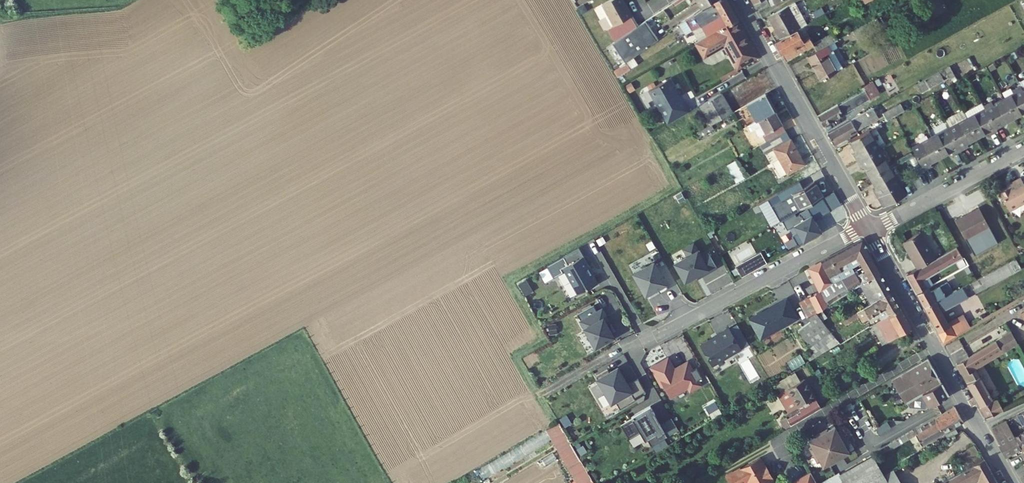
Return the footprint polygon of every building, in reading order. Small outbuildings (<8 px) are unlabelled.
[(624,0),(623,0),(606,10),(618,31),(612,34),(619,46),(623,44),(642,30),(624,0)] [(726,0),(706,12),(689,24),(696,34),(719,20),(720,21),(725,17),(723,14),(733,7),(729,0),(726,0)] [(706,12),(726,0),(698,0),(706,12)] [(771,9),(787,0),(766,0),(771,9)] [(808,26),(795,3),(768,18),(780,41),(808,26)] [(742,23),(733,7),(723,14),(725,17),(720,21),(710,29),(706,31),(712,40),(724,33),(731,29),(732,30),(742,23)] [(710,29),(720,21),(719,20),(696,34),(697,36),(706,31),(710,29)] [(642,30),(623,44),(637,62),(667,40),(654,22),(642,30)] [(816,22),(808,26),(780,41),(775,44),(786,62),(812,47),(816,54),(826,48),(829,46),(816,22)] [(757,48),(742,23),(732,30),(731,29),(724,33),(728,39),(713,49),(711,47),(705,51),(710,60),(729,49),(735,61),(757,48)] [(696,34),(689,24),(683,28),(690,39),(697,36),(696,34)] [(702,46),(705,51),(711,47),(713,49),(728,39),(724,33),(712,40),(702,46)] [(843,69),(829,46),(826,48),(829,53),(826,55),(836,73),(843,69)] [(764,61),(757,48),(735,61),(743,73),(764,61)] [(829,53),(826,48),(816,54),(806,59),(809,64),(811,63),(821,82),(836,73),(826,55),(829,53)] [(631,66),(619,75),(620,77),(633,70),(631,66)] [(952,75),(948,68),(917,86),(921,92),(952,75)] [(633,70),(620,77),(622,81),(635,73),(633,70)] [(744,76),(743,74),(727,83),(728,85),(744,76)] [(676,82),(673,84),(680,95),(682,93),(676,82)] [(667,131),(694,116),(689,107),(683,110),(679,104),(686,100),(682,93),(680,95),(673,84),(657,93),(667,111),(658,115),(667,131)] [(1023,114),(1023,95),(1022,92),(1020,88),(1012,92),(1014,96),(1004,102),(1014,120),(1023,114)] [(724,99),(702,111),(713,131),(735,119),(724,99)] [(769,99),(751,109),(761,127),(762,127),(779,117),(769,99)] [(683,110),(689,107),(686,100),(679,104),(683,110)] [(995,130),(1014,120),(1004,102),(993,107),(991,104),(983,108),(995,130)] [(997,134),(995,130),(983,108),(981,104),(963,114),(967,121),(977,140),(986,135),(988,138),(997,134)] [(832,124),(844,117),(837,105),(817,116),(826,131),(833,127),(832,124)] [(904,112),(900,105),(883,115),(887,122),(904,112)] [(856,131),(878,118),(873,110),(827,135),(833,145),(857,132),(856,131)] [(790,137),(779,117),(762,127),(773,146),(790,137)] [(967,145),(977,140),(967,121),(949,131),(961,153),(969,149),(967,145)] [(952,158),(961,153),(949,131),(931,141),(941,160),(951,154),(952,158)] [(878,150),(868,133),(850,143),(856,152),(853,154),(857,162),(878,150)] [(790,136),(790,137),(773,146),(765,150),(772,161),(780,157),(784,165),(778,169),(785,182),(792,178),(793,180),(810,171),(790,136)] [(930,165),(941,160),(931,141),(912,151),(924,173),(932,169),(930,165)] [(889,169),(878,150),(857,162),(862,170),(865,168),(871,179),(889,169)] [(733,162),(727,165),(735,183),(741,180),(733,162)] [(905,197),(889,169),(871,179),(877,190),(874,192),(884,209),(905,197)] [(1020,177),(1014,180),(1015,182),(999,191),(1010,211),(1023,203),(1023,184),(1020,177)] [(809,194),(804,186),(770,205),(782,227),(785,225),(826,203),(827,202),(819,188),(809,194)] [(826,203),(785,225),(790,234),(797,230),(801,237),(795,240),(801,250),(825,237),(818,225),(834,217),(826,203)] [(991,229),(979,208),(956,221),(967,242),(991,229)] [(937,261),(922,235),(904,244),(919,270),(921,271),(937,261)] [(821,316),(858,293),(884,277),(866,244),(813,272),(825,295),(805,306),(814,321),(821,316)] [(700,248),(690,253),(694,261),(682,268),(692,286),(707,278),(709,281),(724,272),(715,258),(708,262),(700,248)] [(958,248),(937,261),(921,271),(919,270),(909,276),(918,294),(929,288),(925,282),(963,258),(958,248)] [(584,251),(568,260),(573,268),(568,271),(583,298),(602,287),(593,271),(594,271),(584,251)] [(1016,259),(1009,263),(1014,272),(1022,268),(1016,259)] [(1009,263),(1003,266),(1009,275),(1014,272),(1009,263)] [(659,266),(640,277),(651,298),(663,291),(666,296),(674,291),(659,266)] [(957,290),(950,294),(926,307),(945,342),(966,329),(962,321),(955,324),(954,322),(949,324),(942,312),(1009,275),(1003,266),(959,292),(957,290)] [(895,296),(884,277),(858,293),(861,298),(867,294),(875,307),(895,296)] [(930,291),(929,288),(918,294),(926,307),(950,294),(944,283),(930,291)] [(903,310),(895,296),(875,307),(862,315),(869,325),(881,318),(883,322),(903,310)] [(791,301),(754,323),(765,342),(802,321),(791,301)] [(598,309),(582,318),(585,324),(599,351),(618,341),(610,326),(609,325),(605,327),(604,324),(611,320),(606,312),(601,315),(598,309)] [(916,332),(903,310),(883,322),(880,324),(887,337),(890,335),(895,344),(916,332)] [(836,338),(821,316),(814,321),(816,325),(803,333),(816,355),(819,359),(841,346),(836,338)] [(875,327),(887,349),(895,344),(890,335),(887,337),(880,324),(875,327)] [(717,339),(708,344),(719,364),(743,350),(732,330),(721,336),(722,338),(717,340),(717,339)] [(1019,342),(1013,332),(957,364),(989,421),(1006,412),(998,399),(995,402),(975,368),(1019,342)] [(910,406),(945,385),(931,361),(896,381),(910,406)] [(672,363),(656,372),(667,391),(668,390),(674,400),(684,395),(684,396),(693,391),(695,394),(705,389),(702,384),(707,381),(701,372),(696,375),(691,366),(683,371),(685,374),(680,376),(672,363)] [(613,373),(601,380),(604,386),(603,387),(609,398),(611,397),(616,406),(620,404),(625,413),(640,404),(639,402),(651,396),(643,382),(630,390),(627,385),(629,384),(623,373),(615,377),(613,373)] [(803,380),(786,390),(796,407),(793,409),(795,411),(789,415),(794,424),(820,408),(803,380)] [(952,397),(945,385),(910,406),(912,410),(929,411),(952,397)] [(655,408),(636,419),(636,421),(625,427),(633,441),(644,435),(649,443),(651,442),(655,449),(656,448),(660,455),(672,448),(668,442),(672,440),(665,427),(659,417),(660,417),(655,408)] [(958,409),(938,420),(947,437),(949,435),(953,441),(962,436),(959,430),(968,425),(958,409)] [(1016,414),(1022,426),(1011,432),(1019,448),(1022,452),(1023,450),(1023,410),(1016,414)] [(938,420),(896,444),(899,448),(920,437),(925,445),(922,447),(924,450),(947,437),(938,420)] [(676,421),(665,427),(672,440),(683,433),(676,421)] [(879,433),(890,427),(886,421),(875,427),(879,433)] [(1005,456),(1019,448),(1011,432),(1006,422),(993,429),(1001,444),(999,446),(1005,456)] [(554,431),(582,482),(595,482),(565,425),(554,431)] [(840,430),(815,444),(818,450),(815,451),(823,465),(826,464),(829,469),(854,455),(851,450),(853,448),(845,435),(843,436),(840,430)] [(961,452),(967,461),(979,453),(973,444),(961,452)] [(876,457),(845,475),(844,474),(830,482),(831,482),(891,482),(888,478),(876,457)] [(766,460),(733,480),(735,482),(779,482),(766,460)] [(943,482),(970,482),(973,481),(974,482),(997,482),(984,460),(943,482)] [(798,482),(820,482),(815,473),(798,482)] [(888,478),(891,482),(903,482),(897,473),(888,478)]
